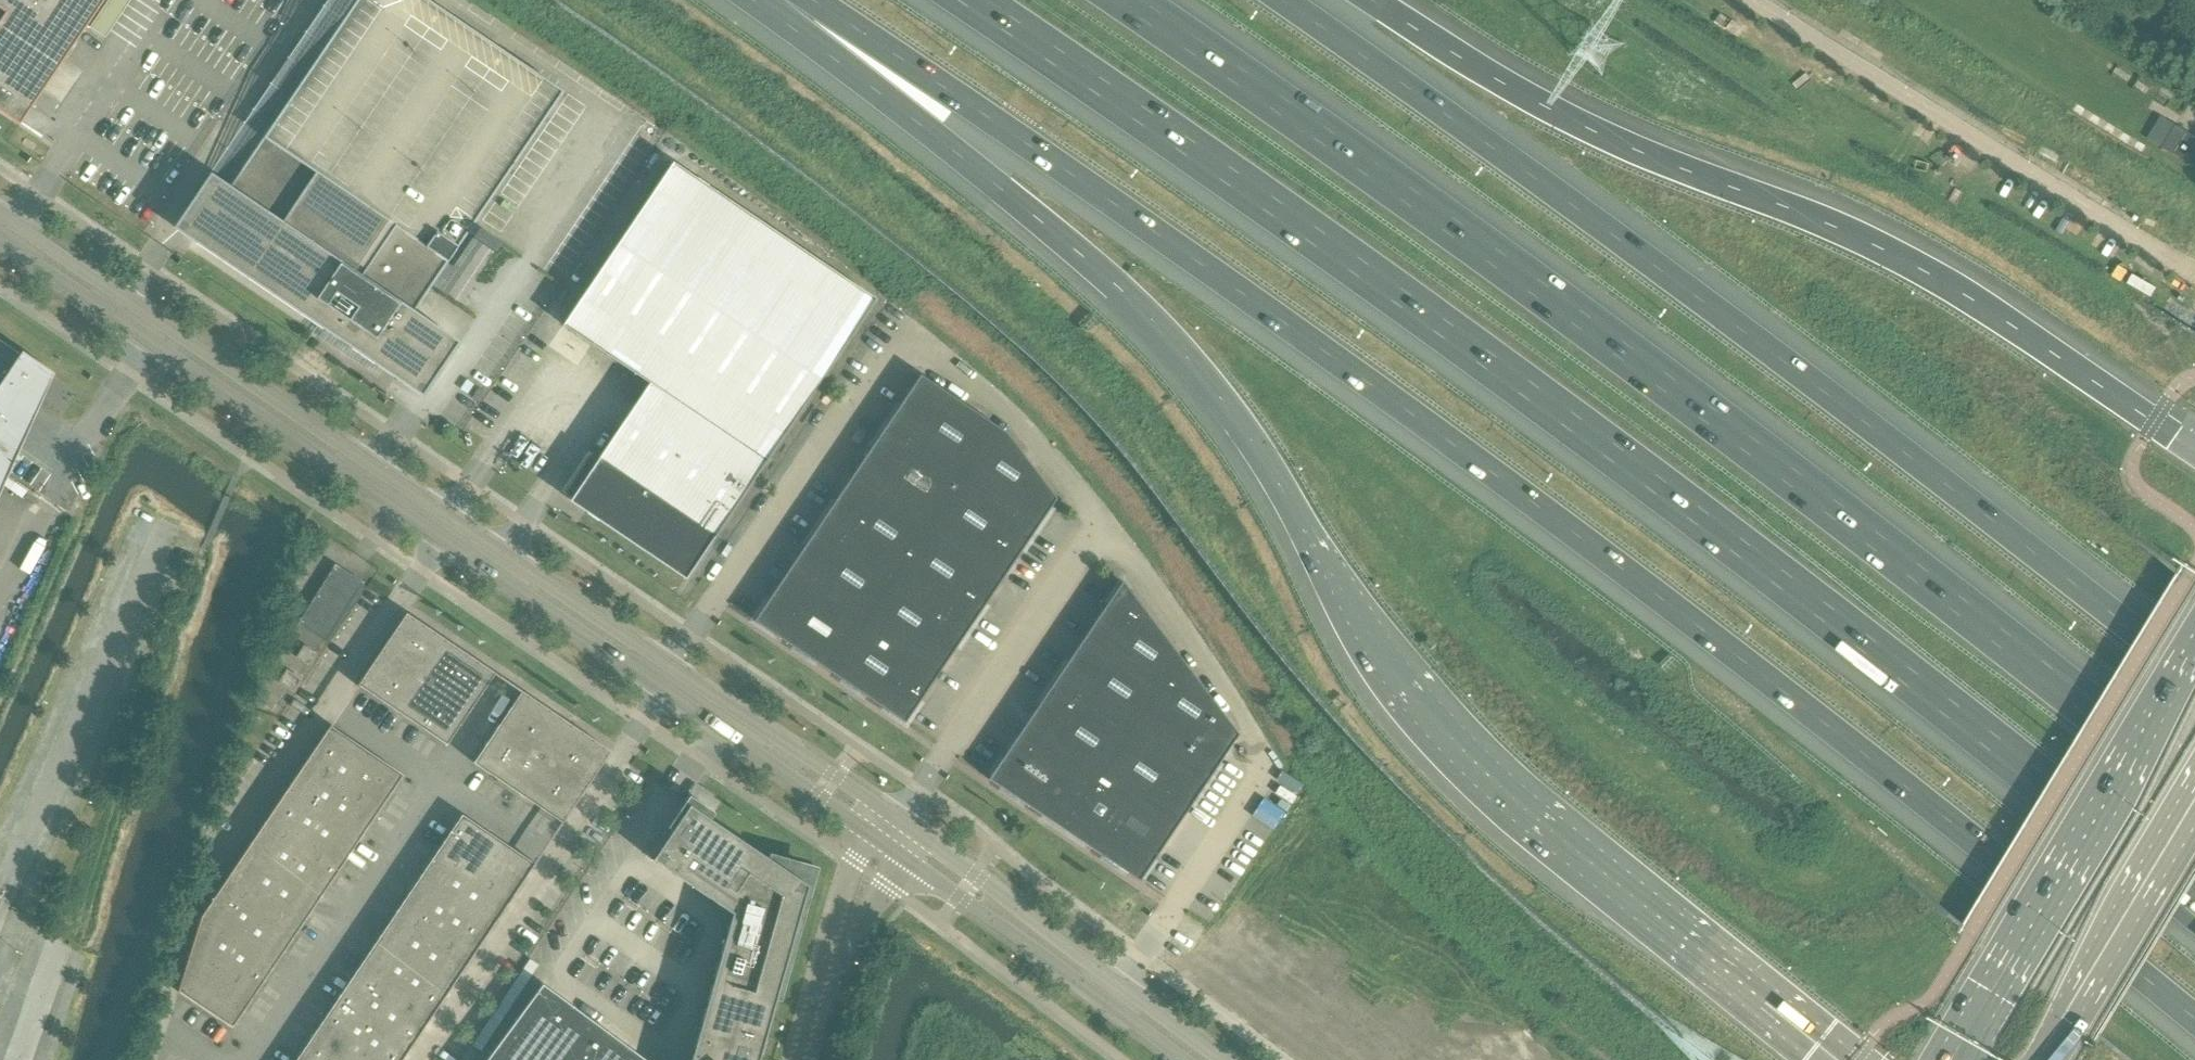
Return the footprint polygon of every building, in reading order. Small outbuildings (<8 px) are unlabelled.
[(19,123),(25,114),(31,106),(31,107),(103,0),(0,0),(0,110),(19,123)] [(98,13),(89,27),(105,37),(130,0),(107,0),(98,13)] [(229,187),(191,242),(324,332),(324,331),(336,339),(340,333),(351,341),(346,347),(376,367),(413,312),(431,286),(428,285),(429,283),(435,274),(443,262),(446,264),(468,232),(474,222),(472,220),(475,215),(487,197),(490,199),(492,196),(489,194),(505,171),(507,173),(509,170),(507,168),(522,145),(525,147),(527,144),(524,142),(540,120),(542,121),(544,118),(542,116),(558,94),(560,95),(562,92),(559,90),(426,0),(356,0),(289,99),(272,123),(267,131),(229,187)] [(272,123),(289,99),(271,87),(254,111),(272,123)] [(2194,139),(2194,137),(2186,132),(2175,125),(2161,147),(2172,154),(2173,154),(2182,159),(2187,152),(2194,157),(2194,142),(2193,141),(2194,139)] [(583,512),(671,570),(685,579),(696,563),(875,299),(673,162),(562,325),(648,383),(598,458),(587,451),(561,491),(571,498),(568,502),(575,507),(583,512)] [(474,222),(468,232),(495,249),(500,241),(502,239),(474,222)] [(8,476),(29,428),(54,373),(22,351),(0,384),(0,493),(8,476)] [(919,376),(880,434),(955,485),(995,426),(919,376)] [(472,396),(479,401),(485,391),(478,387),(472,396)] [(995,426),(955,485),(1031,536),(1056,499),(1005,432),(995,426)] [(880,434),(848,480),(923,531),(955,485),(880,434)] [(848,480),(816,527),(892,578),(923,531),(848,480)] [(955,485),(923,531),(999,582),(1031,536),(955,485)] [(816,527),(785,574),(860,625),(892,578),(816,527)] [(923,531),(892,578),(967,629),(999,582),(923,531)] [(299,623),(325,640),(362,583),(335,566),(299,623)] [(753,621),(829,672),(860,625),(785,574),(753,621)] [(892,578),(860,625),(936,676),(967,629),(892,578)] [(1121,581),(1085,635),(1160,685),(1179,657),(1121,581)] [(406,614),(382,649),(426,679),(451,643),(450,643),(429,629),(428,628),(428,629),(407,615),(408,614),(407,614),(406,614)] [(860,625),(829,672),(904,723),(936,676),(860,625)] [(1085,635),(1055,678),(1131,729),(1160,685),(1085,635)] [(451,643),(426,679),(470,709),(494,674),(495,675),(496,675),(494,673),(494,672),(493,672),(472,659),(472,658),(471,658),(451,644),(451,643)] [(297,657),(309,665),(316,654),(304,646),(297,657)] [(359,685),(402,715),(426,679),(382,649),(357,686),(358,687),(359,685)] [(1179,657),(1160,685),(1131,729),(1206,780),(1238,734),(1179,657)] [(280,682),(293,691),(300,680),(287,671),(280,682)] [(1055,678),(1021,728),(1097,779),(1131,729),(1055,678)] [(426,679),(402,715),(446,744),(470,709),(426,679)] [(520,693),(497,727),(541,757),(566,721),(565,721),(544,707),(544,706),(543,706),(523,693),(523,692),(522,692),(521,692),(519,690),(519,691),(520,693)] [(566,721),(541,757),(585,786),(609,751),(609,750),(608,750),(587,736),(587,735),(586,736),(566,722),(566,721)] [(331,725),(306,762),(342,786),(366,750),(331,727),(332,726),(331,725)] [(473,763),(517,792),(541,757),(497,727),(473,763)] [(987,779),(1063,830),(1097,779),(1021,728),(987,779)] [(1131,729),(1097,779),(1172,830),(1206,780),(1131,729)] [(366,750),(342,786),(378,810),(402,775),(366,750)] [(541,757),(517,792),(560,821),(560,823),(585,786),(541,757)] [(306,762),(289,788),(325,812),(342,786),(306,762)] [(1097,779),(1063,830),(1138,881),(1172,830),(1097,779)] [(342,786),(325,812),(361,836),(378,810),(342,786)] [(289,788),(265,822),(301,846),(325,812),(289,788)] [(651,859),(731,913),(794,931),(807,885),(811,871),(769,859),(709,819),(714,812),(712,811),(707,818),(703,815),(703,814),(704,813),(704,811),(703,810),(703,809),(702,808),(701,807),(699,806),(698,806),(697,806),(695,807),(694,807),(693,808),(688,805),(672,830),(671,830),(651,859)] [(325,812),(301,846),(337,871),(361,836),(325,812)] [(461,815),(437,850),(473,875),(497,839),(461,815)] [(265,822),(248,848),(284,872),(301,846),(265,822)] [(497,839),(473,875),(509,899),(534,862),(533,861),(532,863),(497,839)] [(301,846),(284,872),(320,896),(337,871),(301,846)] [(248,848),(225,882),(261,907),(284,872),(248,848)] [(437,850),(420,876),(456,901),(473,875),(437,850)] [(284,872),(261,907),(297,931),(320,896),(284,872)] [(473,875),(456,901),(492,925),(509,899),(473,875)] [(420,876),(397,911),(433,935),(456,901),(420,876)] [(225,882),(201,917),(237,941),(261,907),(225,882)] [(456,901),(433,935),(469,959),(492,925),(456,901)] [(261,907),(237,941),(273,966),(297,931),(261,907)] [(397,911),(379,937),(415,961),(433,935),(397,911)] [(731,913),(692,1051),(690,1059),(758,1059),(794,931),(731,913)] [(201,917),(192,948),(220,967),(237,941),(201,917)] [(433,935),(415,961),(451,985),(469,959),(433,935)] [(379,937),(356,971),(392,995),(415,961),(379,937)] [(237,941),(220,967),(256,991),(273,966),(237,941)] [(179,991),(196,1003),(220,967),(192,948),(178,992),(179,993),(179,991)] [(415,961),(392,995),(428,1020),(451,985),(415,961)] [(220,967),(196,1003),(232,1027),(256,991),(220,967)] [(356,971),(338,997),(374,1021),(392,995),(356,971)] [(542,983),(485,1059),(646,1059),(542,983)] [(392,995),(374,1021),(410,1046),(428,1020),(392,995)] [(338,997),(315,1032),(351,1056),(374,1021),(338,997)] [(351,1056),(357,1059),(401,1059),(410,1046),(374,1021),(351,1056)] [(298,1058),(301,1059),(348,1059),(351,1056),(315,1032),(298,1058)]
